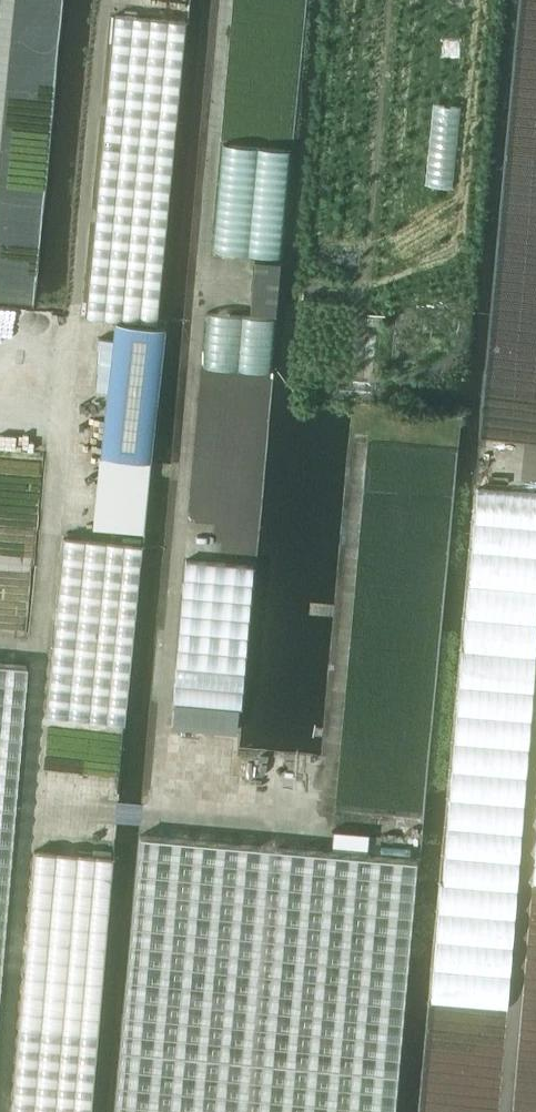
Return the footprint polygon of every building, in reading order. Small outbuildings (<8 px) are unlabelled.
[(184,21),(113,15),(84,316),(114,318),(101,455),(150,459),(163,323),(155,322),(184,21)] [(212,250),(283,255),(293,149),(222,144),(212,250)] [(276,314),(280,262),(254,260),(250,312),(276,314)] [(204,369),(272,375),(275,321),(209,314),(204,369)] [(141,545),(62,537),(44,714),(123,722),(141,545)] [(27,665),(0,663),(0,980),(27,665)] [(238,708),(174,702),(172,727),(236,733),(238,708)] [(333,830),(331,848),(367,851),(369,833),(333,830)] [(416,860),(278,848),(139,835),(115,1111),(393,1111),(416,860)] [(112,858),(33,851),(10,1111),(90,1111),(112,858)]
